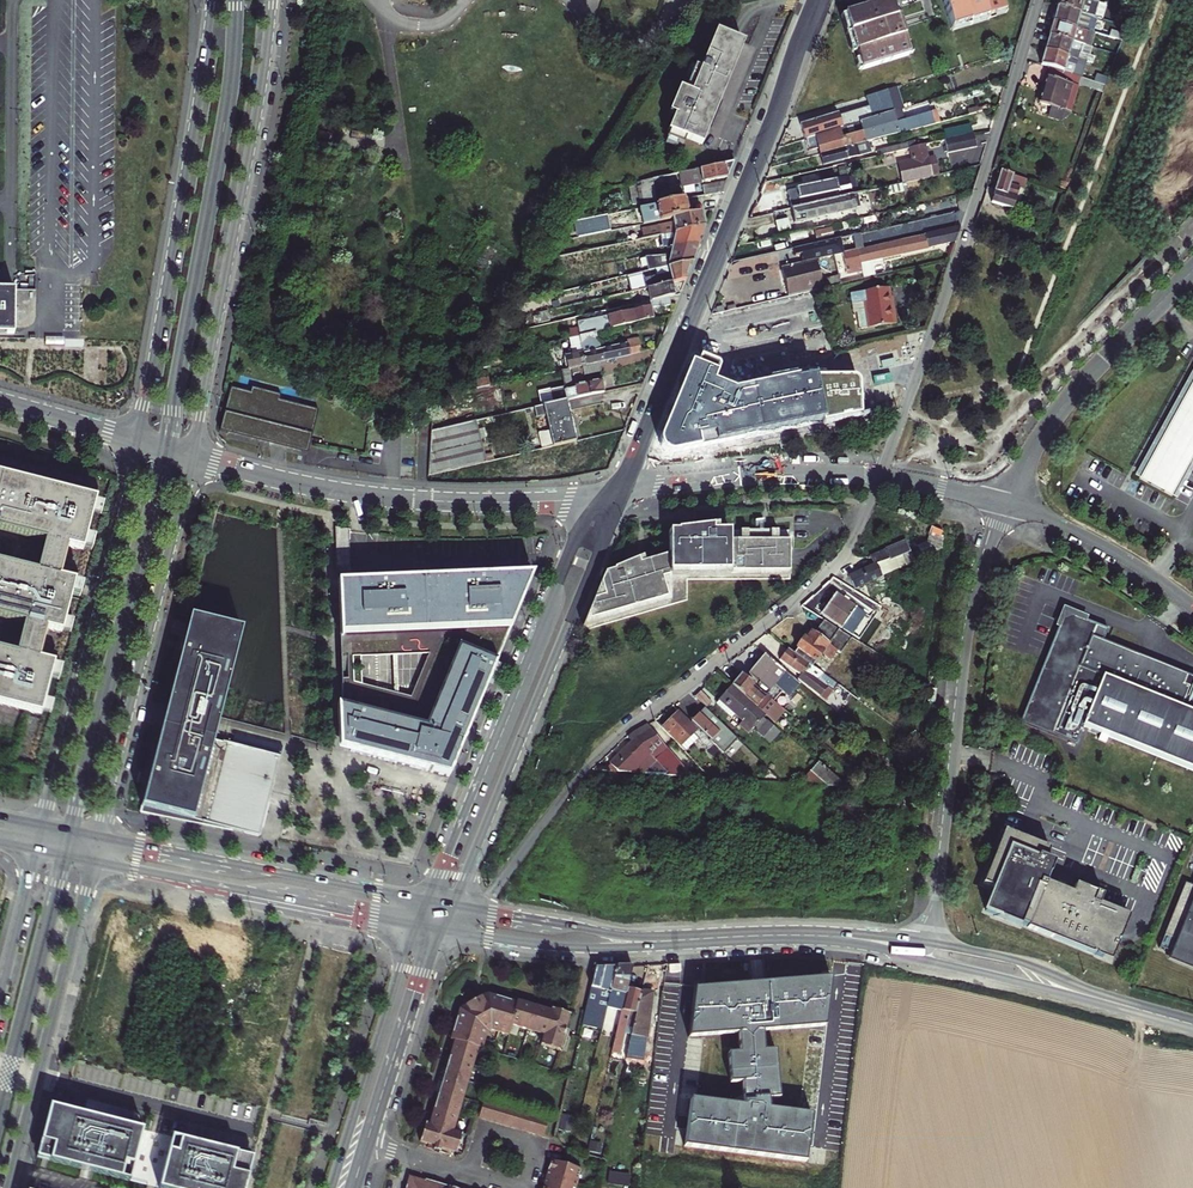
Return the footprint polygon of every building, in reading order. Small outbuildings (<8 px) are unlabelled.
[(952,30),(1006,11),(1002,0),(942,0),(952,30)] [(1058,6),(1092,17),(1102,20),(1107,5),(1088,0),(1060,0),(1058,6)] [(1123,3),(1135,8),(1136,8),(1139,0),(1124,0),(1123,3)] [(845,17),(862,71),(911,56),(894,2),(845,17)] [(1058,6),(1054,21),(1090,32),(1091,26),(1089,25),(1092,17),(1058,6)] [(1090,32),(1054,21),(1050,36),(1082,45),(1085,46),(1090,32)] [(1091,26),(1090,32),(1123,41),(1125,36),(1091,26)] [(743,44),(716,33),(715,36),(736,44),(731,57),(735,58),(716,105),(718,106),(743,44)] [(682,147),(685,139),(699,145),(704,134),(708,135),(720,107),(718,106),(716,105),(735,58),(731,57),(736,44),(715,36),(701,70),(694,68),(684,92),(678,90),(671,107),(678,110),(675,118),(666,141),(682,147)] [(1050,36),(1046,50),(1081,60),(1093,64),(1095,58),(1080,53),(1082,45),(1050,36)] [(1081,60),(1046,50),(1041,65),(1051,67),(1074,74),(1077,63),(1080,64),(1081,60)] [(1117,55),(1109,53),(1104,67),(1112,69),(1117,55)] [(1104,67),(1101,66),(1096,81),(1107,84),(1112,69),(1104,67)] [(1051,67),(1048,77),(1072,84),(1064,110),(1071,112),(1080,83),(1104,91),(1107,84),(1096,81),(1074,74),(1051,67)] [(1040,103),(1064,110),(1072,84),(1048,77),(1040,103)] [(807,140),(892,113),(893,113),(886,91),(869,96),(872,110),(841,120),(840,117),(827,121),(826,118),(803,125),(807,140)] [(892,113),(807,140),(810,150),(820,146),(822,154),(866,143),(934,125),(931,114),(895,124),(892,113)] [(974,134),(945,140),(947,153),(977,146),(974,134)] [(869,153),(866,143),(822,154),(825,165),(869,153)] [(902,184),(940,175),(936,158),(929,159),(926,145),(910,148),(913,162),(898,165),(902,184)] [(896,151),(895,147),(879,151),(880,155),(891,153),(896,151)] [(891,153),(880,155),(882,161),(893,159),(891,153)] [(695,171),(682,173),(684,187),(730,178),(737,162),(695,171)] [(1027,179),(1002,171),(993,201),(1014,208),(1020,189),(1024,190),(1027,179)] [(855,175),(849,177),(851,188),(857,186),(855,175)] [(654,179),(656,191),(672,188),(670,176),(654,179)] [(793,209),(853,195),(851,188),(849,177),(821,183),(820,182),(797,188),(798,189),(790,190),(793,209)] [(658,200),(656,191),(654,179),(653,179),(633,183),(633,188),(642,187),(646,203),(658,200)] [(729,181),(704,186),(706,195),(724,192),(729,181)] [(856,210),(853,195),(793,209),(781,212),(786,235),(815,229),(813,224),(797,228),(796,223),(856,210)] [(687,199),(643,208),(646,224),(675,218),(690,215),(687,199)] [(666,235),(706,227),(704,212),(690,215),(675,218),(675,224),(636,232),(638,241),(666,235)] [(674,250),(701,244),(702,241),(706,227),(666,235),(668,247),(675,245),(675,247),(675,248),(674,250)] [(867,278),(864,263),(957,241),(962,228),(865,249),(851,252),(854,265),(856,273),(857,280),(867,278)] [(865,249),(861,234),(794,249),(796,256),(802,255),(803,263),(816,260),(834,256),(851,252),(865,249)] [(638,241),(640,253),(668,247),(666,235),(638,241)] [(602,249),(605,260),(640,253),(638,241),(602,249)] [(694,262),(701,244),(674,250),(671,258),(660,257),(658,251),(648,254),(652,272),(658,270),(694,262)] [(605,260),(602,249),(579,253),(581,265),(605,260)] [(856,273),(854,265),(851,252),(834,256),(840,276),(856,273)] [(581,265),(579,253),(552,259),(554,271),(581,265)] [(782,267),(788,296),(820,289),(823,288),(816,260),(803,263),(782,267)] [(641,274),(630,277),(633,292),(650,288),(673,283),(687,280),(694,262),(658,270),(659,278),(649,280),(649,277),(645,278),(644,274),(641,274)] [(631,265),(627,265),(630,277),(641,274),(640,268),(632,270),(631,265)] [(598,272),(583,275),(585,287),(600,283),(598,272)] [(574,289),(585,287),(583,275),(582,273),(571,275),(574,289)] [(32,321),(31,287),(31,276),(0,276),(0,321),(32,321)] [(52,276),(31,276),(31,287),(53,287),(52,276)] [(673,283),(650,288),(653,301),(654,301),(670,297),(676,296),(673,283)] [(891,286),(853,292),(854,304),(866,302),(867,310),(893,304),(892,296),(891,286)] [(581,336),(597,332),(658,318),(656,309),(672,305),(670,297),(654,301),(655,305),(603,316),(594,324),(579,327),(581,336)] [(898,323),(896,306),(893,307),(893,304),(867,310),(869,328),(898,323)] [(437,322),(438,336),(460,331),(457,317),(437,322)] [(581,336),(585,353),(598,350),(596,343),(599,342),(597,332),(581,336)] [(769,346),(773,365),(785,363),(788,376),(835,366),(828,333),(769,346)] [(585,353),(587,364),(601,361),(631,354),(643,352),(640,337),(628,340),(629,343),(598,350),(585,353)] [(854,363),(882,357),(894,354),(891,341),(852,350),(854,363)] [(903,368),(900,352),(894,354),(882,357),(885,372),(890,370),(903,368)] [(719,364),(696,355),(662,441),(663,445),(668,450),(673,453),(830,421),(860,415),(860,385),(859,379),(853,376),(804,376),(732,390),(714,383),(720,367),(719,364)] [(601,361),(587,364),(584,365),(586,375),(603,371),(601,361)] [(570,368),(564,369),(568,387),(569,391),(575,390),(570,368)] [(1133,475),(1166,493),(1191,448),(1192,449),(1192,369),(1133,475)] [(551,406),(569,401),(605,393),(602,381),(578,387),(579,389),(575,390),(569,391),(568,387),(548,392),(551,406)] [(253,392),(233,387),(222,431),(231,433),(231,431),(273,441),(288,441),(288,445),(305,450),(305,452),(310,453),(321,410),(282,400),(284,395),(255,387),(253,392)] [(544,448),(578,440),(569,401),(551,406),(537,409),(539,417),(547,415),(550,430),(540,432),(544,448)] [(476,421),(432,432),(428,476),(483,463),(485,463),(476,421)] [(607,478),(622,431),(598,424),(588,457),(569,451),(564,464),(607,478)] [(36,476),(97,489),(98,481),(38,468),(36,476)] [(108,501),(0,474),(0,529),(55,543),(47,573),(0,560),(0,615),(36,624),(28,654),(0,647),(0,702),(38,712),(53,716),(53,714),(60,716),(64,702),(57,701),(62,680),(69,681),(72,668),(66,666),(66,664),(51,660),(59,630),(74,634),(74,632),(81,634),(85,621),(78,619),(83,598),(90,600),(93,586),(87,584),(87,582),(72,578),(80,549),(95,553),(95,550),(102,552),(106,539),(99,537),(104,516),(111,518),(114,505),(108,503),(108,501)] [(668,524),(668,548),(668,578),(688,578),(728,578),(728,529),(712,529),(712,524),(676,524),(676,525),(668,524)] [(348,531),(335,528),(336,565),(350,564),(348,531)] [(792,529),(728,529),(728,578),(793,578),(792,529)] [(876,567),(851,578),(857,589),(901,570),(897,561),(911,554),(906,542),(872,557),(876,567)] [(920,550),(924,560),(934,555),(930,546),(920,550)] [(607,570),(582,629),(688,599),(688,578),(668,578),(668,548),(639,557),(637,551),(612,558),(614,564),(607,570)] [(350,564),(336,565),(342,694),(348,694),(343,582),(350,582),(350,564)] [(449,777),(533,574),(391,580),(367,581),(350,582),(343,582),(348,694),(342,694),(343,736),(349,736),(350,752),(449,777)] [(823,615),(843,630),(858,610),(838,595),(823,615)] [(1066,615),(1047,662),(1021,726),(1077,748),(1085,729),(1103,736),(1100,743),(1107,746),(1110,739),(1192,773),(1192,680),(1188,678),(1185,687),(1137,668),(1141,659),(1105,644),(1109,633),(1066,615)] [(162,727),(140,813),(231,831),(232,830),(259,837),(279,757),(214,740),(217,728),(220,716),(242,630),(190,616),(168,703),(165,715),(162,727)] [(823,657),(829,648),(841,631),(826,622),(815,636),(812,634),(807,641),(805,640),(797,650),(799,652),(796,655),(810,665),(815,668),(823,657)] [(829,648),(823,657),(829,661),(835,652),(829,648)] [(796,655),(790,651),(781,662),(801,677),(799,680),(822,696),(826,690),(828,687),(819,681),(806,671),(810,665),(796,655)] [(801,685),(766,656),(751,676),(770,692),(781,678),(785,681),(783,683),(795,693),(801,685)] [(821,673),(815,668),(810,665),(806,671),(819,681),(824,675),(821,673)] [(782,709),(743,675),(734,686),(766,715),(776,724),(786,712),(782,709)] [(766,715),(734,686),(721,700),(736,714),(753,729),(766,715)] [(701,688),(695,694),(706,704),(712,698),(701,688)] [(703,706),(693,696),(688,702),(698,711),(703,706)] [(736,714),(721,700),(718,703),(732,717),(736,714)] [(793,710),(786,704),(782,709),(786,712),(789,715),(793,710)] [(680,713),(664,729),(687,753),(699,740),(710,750),(715,744),(699,729),(698,730),(680,713)] [(721,735),(726,729),(717,719),(713,724),(702,714),(693,723),(699,729),(715,744),(725,754),(731,747),(727,744),(729,743),(721,735)] [(768,720),(758,731),(771,743),(781,732),(768,720)] [(620,772),(691,777),(649,726),(635,735),(631,738),(635,742),(618,759),(612,765),(619,772),(620,772)] [(849,788),(821,763),(806,780),(812,786),(849,788)] [(1051,852),(1006,835),(999,852),(985,887),(997,892),(988,915),(996,918),(996,920),(1022,930),(1023,928),(1098,958),(1114,965),(1120,949),(1132,919),(1103,908),(1101,907),(1105,899),(1078,888),(1074,896),(1051,887),(1048,886),(1054,870),(1056,866),(1047,862),(1051,852)] [(1058,871),(1054,870),(1048,886),(1051,887),(1058,871)] [(1189,884),(1163,949),(1174,954),(1172,961),(1192,970),(1192,886),(1189,884)] [(607,1008),(622,1012),(628,988),(633,966),(617,967),(610,992),(607,1008)] [(597,967),(583,1025),(593,1027),(602,1030),(607,1008),(610,992),(617,967),(597,967)] [(831,978),(694,989),(688,1038),(704,1037),(738,1035),(739,1055),(727,1055),(728,1085),(740,1085),(743,1108),(690,1098),(687,1122),(684,1146),(806,1161),(809,1138),(812,1114),(769,1108),(767,1099),(779,1098),(775,1050),(763,1051),(762,1031),(825,1026),(831,978)] [(628,988),(622,1012),(612,1051),(617,1052),(627,1018),(635,1021),(641,993),(628,988)] [(635,1021),(628,1053),(643,1056),(652,992),(642,990),(641,993),(635,1021)] [(558,1051),(569,1013),(552,1008),(551,1010),(518,1000),(517,1002),(487,992),(461,1007),(451,1038),(455,1039),(428,1124),(425,1123),(419,1140),(428,1143),(427,1147),(451,1155),(452,1150),(457,1151),(462,1134),(452,1131),(479,1047),(482,1048),(489,1027),(507,1033),(510,1023),(543,1034),(540,1045),(558,1051)] [(779,1031),(778,1041),(789,1042),(790,1032),(779,1031)] [(483,1100),(478,1117),(543,1137),(548,1120),(483,1100)] [(52,1109),(32,1187),(246,1187),(254,1158),(52,1109)] [(601,1143),(589,1140),(587,1151),(599,1154),(601,1143)] [(566,1165),(552,1160),(547,1175),(545,1174),(543,1184),(545,1184),(544,1187),(577,1187),(582,1169),(566,1165)] [(628,1175),(608,1173),(607,1184),(627,1186),(628,1175)] [(424,1180),(424,1183),(408,1178),(405,1187),(450,1187),(424,1180)]
